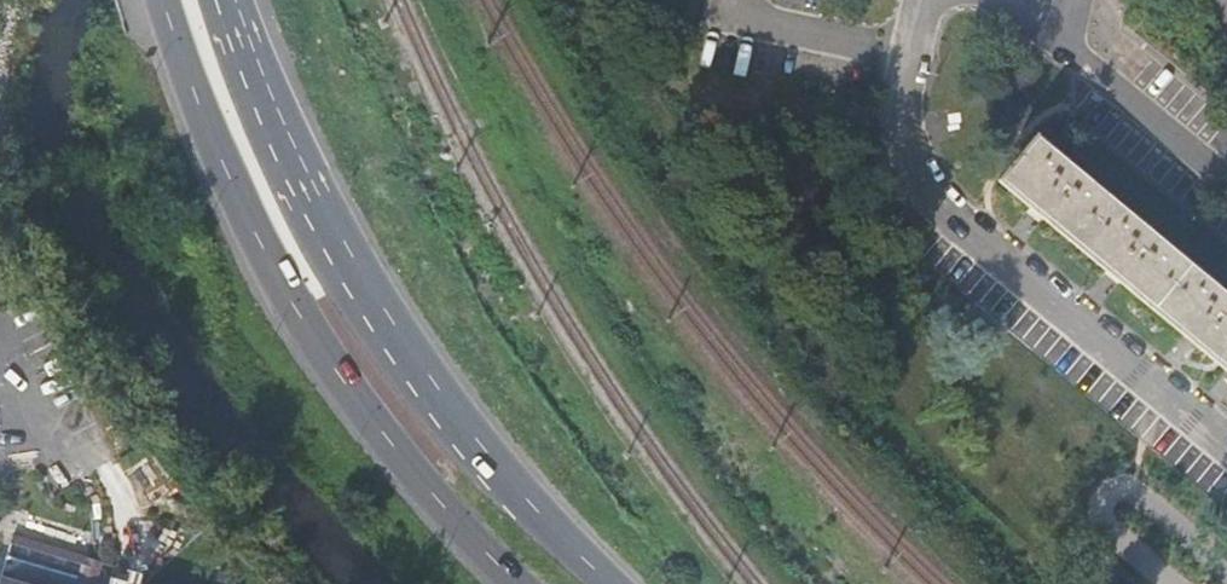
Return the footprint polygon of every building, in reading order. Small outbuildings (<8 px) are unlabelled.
[(1036,134),(998,178),(1015,192),(1101,264),(1197,345),(1226,370),(1226,295),(1036,134)] [(96,582),(78,577),(85,556),(13,535),(0,577),(0,583),(104,583),(96,582)] [(102,561),(85,556),(78,577),(96,582),(102,561)]
